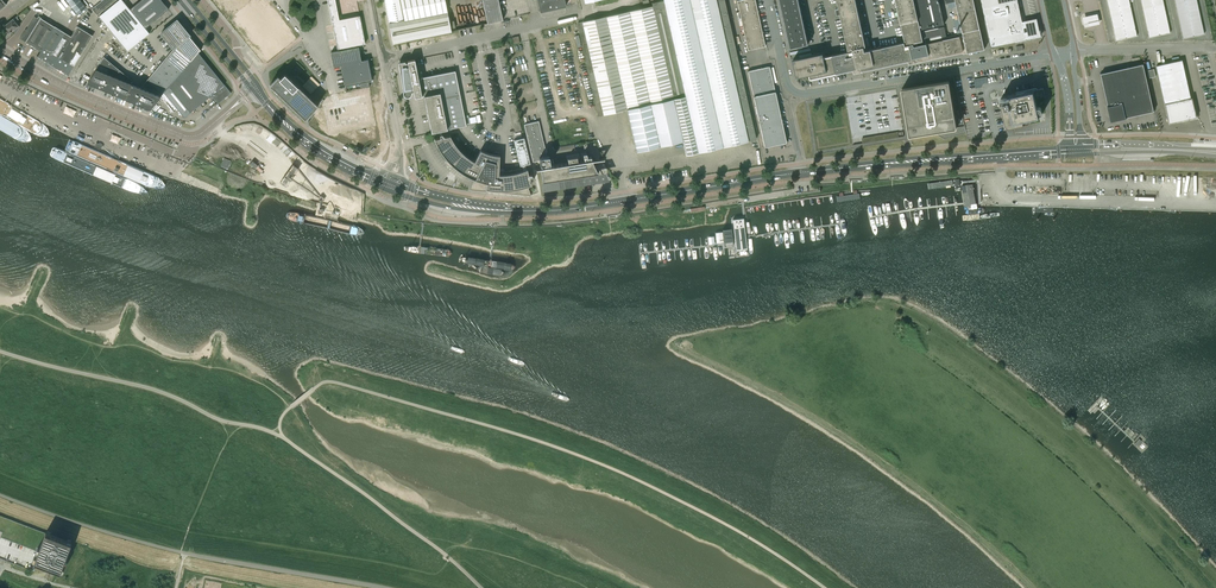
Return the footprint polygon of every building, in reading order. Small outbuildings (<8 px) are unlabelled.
[(80,0),(66,0),(77,14),(86,7),(80,0)] [(92,9),(97,15),(116,0),(103,0),(92,9)] [(130,9),(122,0),(119,0),(115,3),(144,38),(150,33),(145,28),(169,9),(161,0),(141,0),(130,9)] [(263,61),(278,49),(280,51),(286,45),(285,43),(296,34),(268,0),(258,0),(231,22),(245,40),(249,45),(263,61)] [(337,45),(337,49),(365,44),(360,16),(339,20),(338,11),(339,11),(339,8),(337,8),(335,0),(328,0),(335,39),(337,45)] [(389,23),(447,12),(445,0),(384,0),(389,23)] [(487,23),(503,20),(498,0),(482,0),(487,23)] [(540,11),(566,6),(564,0),(538,0),(540,11)] [(685,155),(697,152),(671,38),(663,0),(651,3),(652,6),(629,11),(606,16),(584,21),(578,22),(579,30),(585,61),(598,116),(626,110),(636,151),(682,141),(685,155)] [(663,0),(671,38),(697,152),(723,146),(748,141),(756,139),(748,104),(724,0),(663,0)] [(737,0),(748,50),(765,46),(755,0),(739,0),(737,0)] [(791,48),(808,44),(799,0),(780,0),(791,48)] [(849,52),(823,57),(822,53),(793,60),(797,77),(809,75),(810,79),(858,68),(857,67),(861,67),(861,71),(912,59),(912,58),(916,58),(916,61),(946,55),(967,50),(967,53),(985,49),(980,28),(974,0),(955,0),(956,1),(957,7),(953,8),(956,20),(960,19),(963,36),(960,36),(959,34),(947,36),(945,26),(923,31),(926,44),(924,44),(923,41),(920,30),(944,24),(939,0),(896,0),(900,18),(905,42),(904,42),(904,43),(867,50),(865,51),(864,47),(866,46),(856,0),(837,0),(839,6),(839,8),(836,8),(837,13),(838,14),(840,14),(841,15),(848,50),(849,52)] [(991,47),(1041,36),(1037,18),(1022,21),(1018,0),(981,0),(991,47)] [(144,38),(115,3),(99,16),(127,51),(144,38)] [(393,44),(424,37),(451,31),(447,12),(389,23),(393,44)] [(1099,24),(1097,13),(1083,16),(1085,27),(1099,24)] [(19,19),(16,16),(3,27),(3,28),(4,30),(6,30),(9,33),(19,25),(16,21),(19,19)] [(21,36),(19,38),(26,42),(27,43),(27,42),(40,51),(41,51),(38,56),(37,55),(37,56),(45,61),(59,37),(52,33),(56,27),(55,26),(42,18),(41,18),(38,16),(37,18),(34,17),(26,30),(25,29),(21,36)] [(87,30),(91,24),(82,20),(79,25),(87,30)] [(150,109),(164,93),(198,52),(200,50),(201,50),(176,20),(176,21),(161,33),(174,49),(143,85),(141,88),(132,84),(133,81),(104,57),(88,83),(98,87),(98,88),(102,90),(102,89),(113,94),(117,96),(117,95),(136,103),(135,103),(139,105),(140,105),(150,109)] [(59,37),(45,61),(47,62),(47,63),(53,67),(53,66),(68,76),(69,75),(93,36),(86,31),(79,28),(77,26),(71,36),(56,27),(52,33),(59,37)] [(359,83),(360,88),(369,86),(368,81),(372,81),(367,59),(361,61),(358,47),(331,52),(333,67),(341,65),(345,86),(359,83)] [(224,98),(227,96),(231,93),(224,85),(198,52),(164,93),(184,117),(211,95),(218,103),(224,98)] [(441,98),(460,94),(460,93),(459,93),(455,71),(420,78),(421,79),(419,79),(415,59),(414,59),(407,61),(408,63),(405,63),(405,61),(398,63),(403,94),(404,95),(404,96),(405,97),(406,97),(407,97),(408,97),(409,97),(409,96),(410,96),(411,95),(411,94),(411,93),(411,92),(413,91),(415,97),(424,96),(439,93),(441,98)] [(1169,123),(1196,117),(1193,104),(1192,98),(1191,98),(1182,60),(1156,66),(1169,123)] [(1143,64),(1116,70),(1115,70),(1121,98),(1149,92),(1143,64)] [(769,66),(748,71),(764,147),(786,142),(769,66)] [(1154,69),(1147,71),(1149,78),(1156,77),(1154,69)] [(1150,96),(1149,92),(1121,98),(1115,70),(1116,70),(1101,73),(1112,120),(1154,111),(1151,96),(1150,96)] [(285,74),(280,79),(278,76),(271,83),(270,85),(272,87),(305,119),(318,106),(285,74)] [(318,83),(311,76),(302,86),(311,94),(320,84),(318,83)] [(909,136),(915,135),(957,128),(949,81),(902,89),(909,136)] [(1000,106),(1004,124),(1005,125),(1005,126),(1006,127),(1006,128),(1007,128),(1008,129),(1009,129),(1010,129),(1024,126),(1027,125),(1028,125),(1029,124),(1030,123),(1031,122),(1031,121),(1031,119),(1030,118),(1038,116),(1038,115),(1042,114),(1041,108),(1041,107),(1040,107),(1039,107),(1038,107),(1037,107),(1033,91),(1008,96),(1008,97),(1001,99),(1000,99),(1000,100),(1000,101),(1001,106),(1000,106)] [(424,96),(431,132),(466,125),(460,94),(441,98),(439,93),(424,96)] [(15,124),(21,112),(0,100),(0,115),(15,124)] [(515,102),(509,104),(512,118),(519,116),(515,102)] [(8,135),(15,124),(0,115),(0,131),(8,135)] [(536,169),(542,169),(544,186),(580,181),(579,176),(598,173),(592,161),(591,161),(591,157),(587,157),(586,156),(587,156),(586,153),(583,154),(583,157),(584,157),(584,161),(578,162),(577,156),(567,158),(568,164),(553,166),(548,167),(547,164),(550,164),(549,156),(547,156),(538,121),(524,124),(533,162),(539,160),(540,165),(541,165),(541,168),(536,169)] [(47,130),(42,142),(181,202),(187,190),(47,130)] [(527,169),(525,169),(525,168),(531,166),(524,139),(515,141),(521,168),(516,169),(510,171),(504,171),(499,171),(499,155),(498,155),(495,155),(491,154),(488,153),(485,152),(484,151),(482,151),(480,150),(474,161),(471,159),(468,158),(465,155),(463,153),(459,149),(456,145),(454,143),(452,138),(450,135),(444,137),(443,135),(442,134),(441,134),(440,134),(440,135),(440,136),(440,137),(435,139),(434,137),(435,141),(437,145),(440,150),(442,154),(445,158),(449,161),(451,164),(454,167),(458,170),(463,173),(465,174),(470,177),(472,178),(475,179),(470,190),(531,195),(527,186),(531,184),(529,178),(531,177),(532,177),(532,176),(532,175),(531,175),(531,174),(530,174),(529,175),(527,169)] [(38,141),(33,153),(180,217),(185,204),(181,202),(42,142),(38,141)] [(224,158),(223,160),(221,166),(228,168),(231,161),(224,158)] [(972,184),(961,186),(964,206),(975,204),(972,184)] [(850,195),(846,195),(837,197),(838,202),(860,199),(859,193),(850,195)] [(743,218),(733,220),(736,251),(747,249),(743,218)] [(621,241),(613,243),(592,249),(592,252),(593,254),(615,247),(622,245),(621,241)] [(421,253),(427,254),(447,258),(451,258),(454,255),(454,254),(452,252),(449,251),(412,244),(411,244),(410,245),(409,246),(409,248),(409,249),(410,250),(421,253)] [(515,267),(512,263),(466,257),(462,257),(460,257),(460,259),(461,261),(463,263),(511,270),(515,267)] [(476,267),(476,269),(477,270),(479,271),(480,272),(500,275),(504,274),(501,270),(480,266),(476,267)] [(16,564),(23,567),(26,567),(32,570),(35,562),(35,561),(46,533),(4,517),(0,515),(0,558),(2,558),(3,559),(5,560),(14,563),(16,564)] [(46,532),(46,533),(35,561),(35,562),(37,563),(48,567),(49,567),(61,571),(61,569),(62,567),(72,542),(46,532)]
